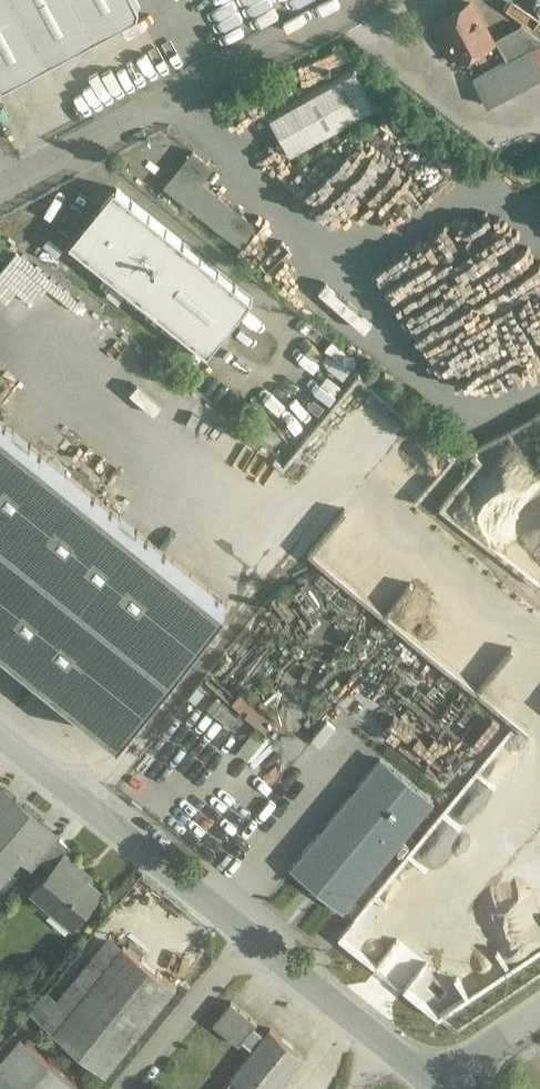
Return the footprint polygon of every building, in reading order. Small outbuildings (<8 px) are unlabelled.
[(5,84),(138,13),(140,6),(137,0),(0,0),(0,83),(5,84)] [(471,3),(441,19),(443,23),(433,28),(450,59),(460,54),(462,58),(492,42),(471,3)] [(522,25),(496,39),(508,61),(508,62),(533,49),(539,45),(539,38),(522,25)] [(474,79),(488,105),(539,77),(539,62),(533,49),(508,62),(508,61),(474,79)] [(351,65),(267,111),(294,160),(378,113),(351,65)] [(379,114),(363,133),(373,141),(388,122),(379,114)] [(388,122),(373,141),(383,149),(398,130),(388,122)] [(398,130),(383,149),(393,157),(408,138),(398,130)] [(408,138),(393,157),(402,165),(418,146),(408,138)] [(418,146),(402,165),(412,173),(428,154),(418,146)] [(193,152),(165,186),(219,230),(235,210),(200,182),(212,167),(193,152)] [(428,154),(412,173),(422,181),(438,162),(428,154)] [(438,162),(422,181),(432,189),(447,170),(438,162)] [(253,299),(116,187),(71,242),(209,354),(253,299)] [(257,226),(235,210),(219,230),(241,246),(257,226)] [(121,738),(229,604),(0,418),(0,640),(121,738)] [(435,802),(380,758),(291,867),(345,912),(435,802)] [(523,873),(539,851),(539,799),(493,761),(422,849),(480,895),(430,959),(475,995),(526,931),(539,942),(539,940),(539,886),(523,873)] [(0,816),(0,872),(18,850),(24,843),(40,823),(42,820),(15,798),(0,816)] [(57,838),(40,823),(24,843),(41,857),(57,838)] [(41,857),(39,859),(50,868),(63,853),(65,855),(70,848),(57,838),(41,857)] [(41,857),(24,843),(18,850),(35,864),(39,859),(41,857)] [(65,855),(63,853),(50,868),(31,892),(73,926),(101,892),(77,873),(81,868),(65,855)] [(52,1030),(121,945),(105,932),(55,994),(43,984),(24,1007),(52,1030)] [(121,945),(52,1030),(105,1074),(174,989),(121,945)] [(254,1022),(230,1002),(213,1023),(238,1043),(240,1040),(252,1049),(259,1040),(248,1030),(254,1022)] [(229,1077),(232,1080),(243,1088),(276,1088),(303,1055),(270,1028),(259,1040),(252,1049),(229,1077)] [(26,1036),(2,1064),(3,1065),(4,1064),(32,1088),(87,1088),(26,1036)] [(0,1068),(0,1088),(32,1088),(4,1064),(3,1065),(0,1068)] [(232,1080),(226,1088),(243,1088),(232,1080)]
